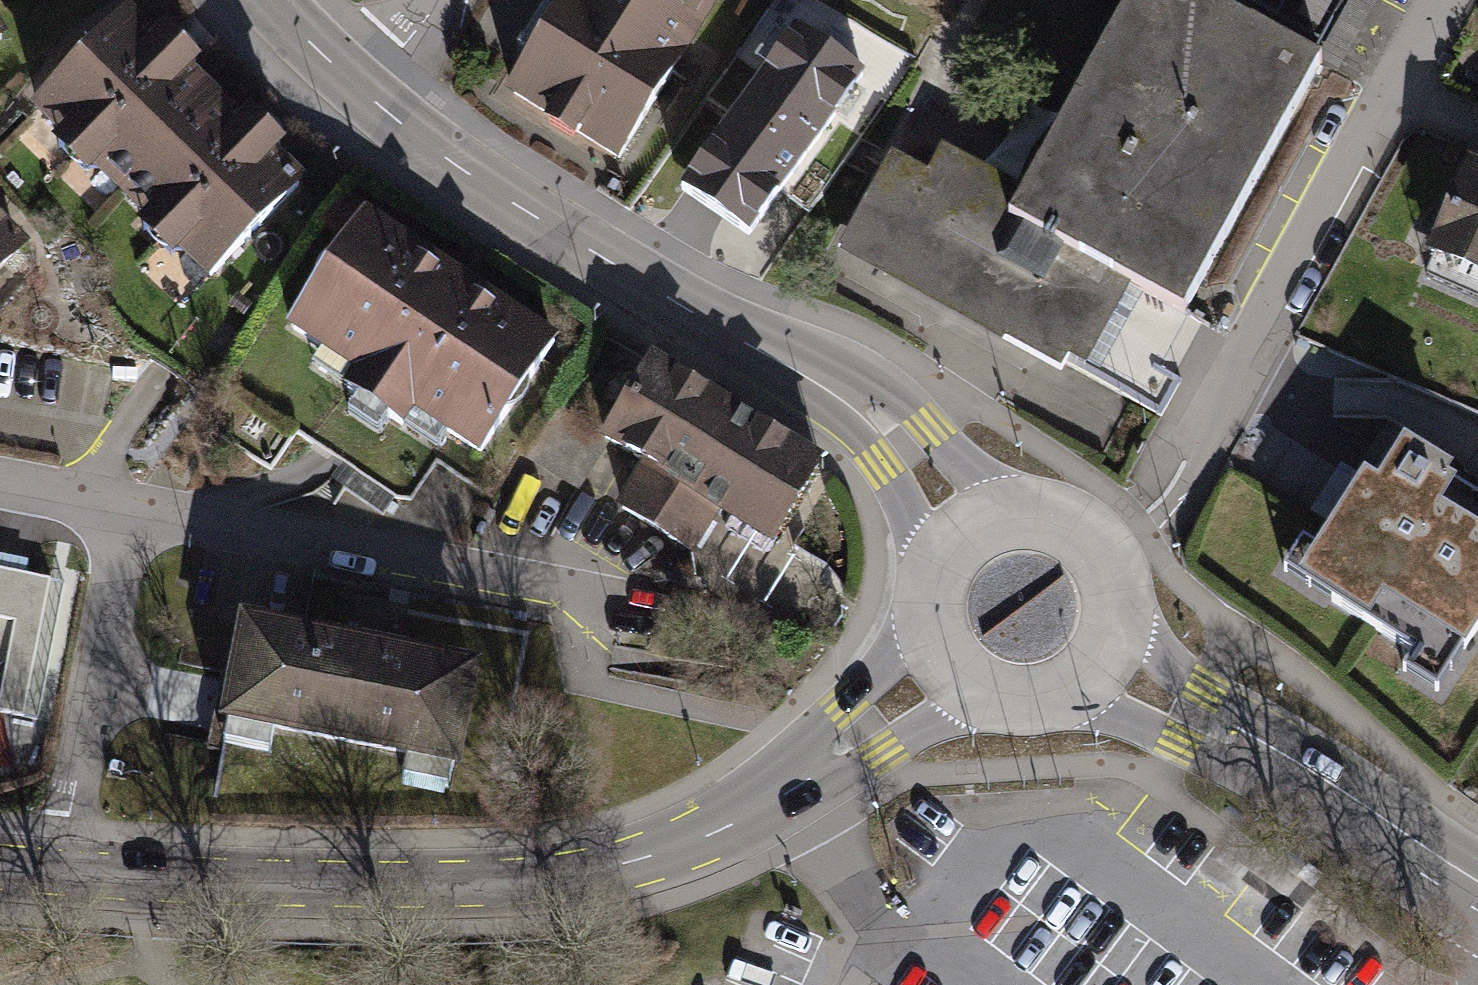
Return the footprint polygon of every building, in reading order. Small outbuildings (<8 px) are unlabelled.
[(512,97),(629,164),(724,0),(569,0),(512,97)] [(1206,0),(1122,0),(1043,142),(1013,196),(964,169),(932,151),(915,182),(885,165),(839,248),(1041,357),(1077,377),(1108,323),(1128,287),(1176,313),(1193,283),(1316,61),(1272,37),(1206,0)] [(1316,61),(1346,77),(1389,0),(1351,0),(1316,61)] [(200,91),(118,7),(21,101),(102,185),(200,91)] [(865,80),(795,32),(678,201),(747,249),(865,80)] [(282,176),(200,91),(102,185),(184,270),(282,176)] [(1477,167),(1439,251),(1477,268),(1477,167)] [(558,355),(375,231),(301,340),(484,464),(558,355)] [(0,237),(0,265),(14,253),(0,237)] [(1108,323),(1077,377),(1157,422),(1189,366),(1209,332),(1128,287),(1108,323)] [(813,469),(649,370),(606,442),(652,470),(622,519),(689,559),(718,512),(769,543),(813,469)] [(1359,473),(1288,582),(1401,655),(1390,672),(1433,700),(1477,631),(1477,489),(1398,437),(1370,480),(1359,473)] [(463,662),(232,621),(215,716),(446,757),(463,662)]
